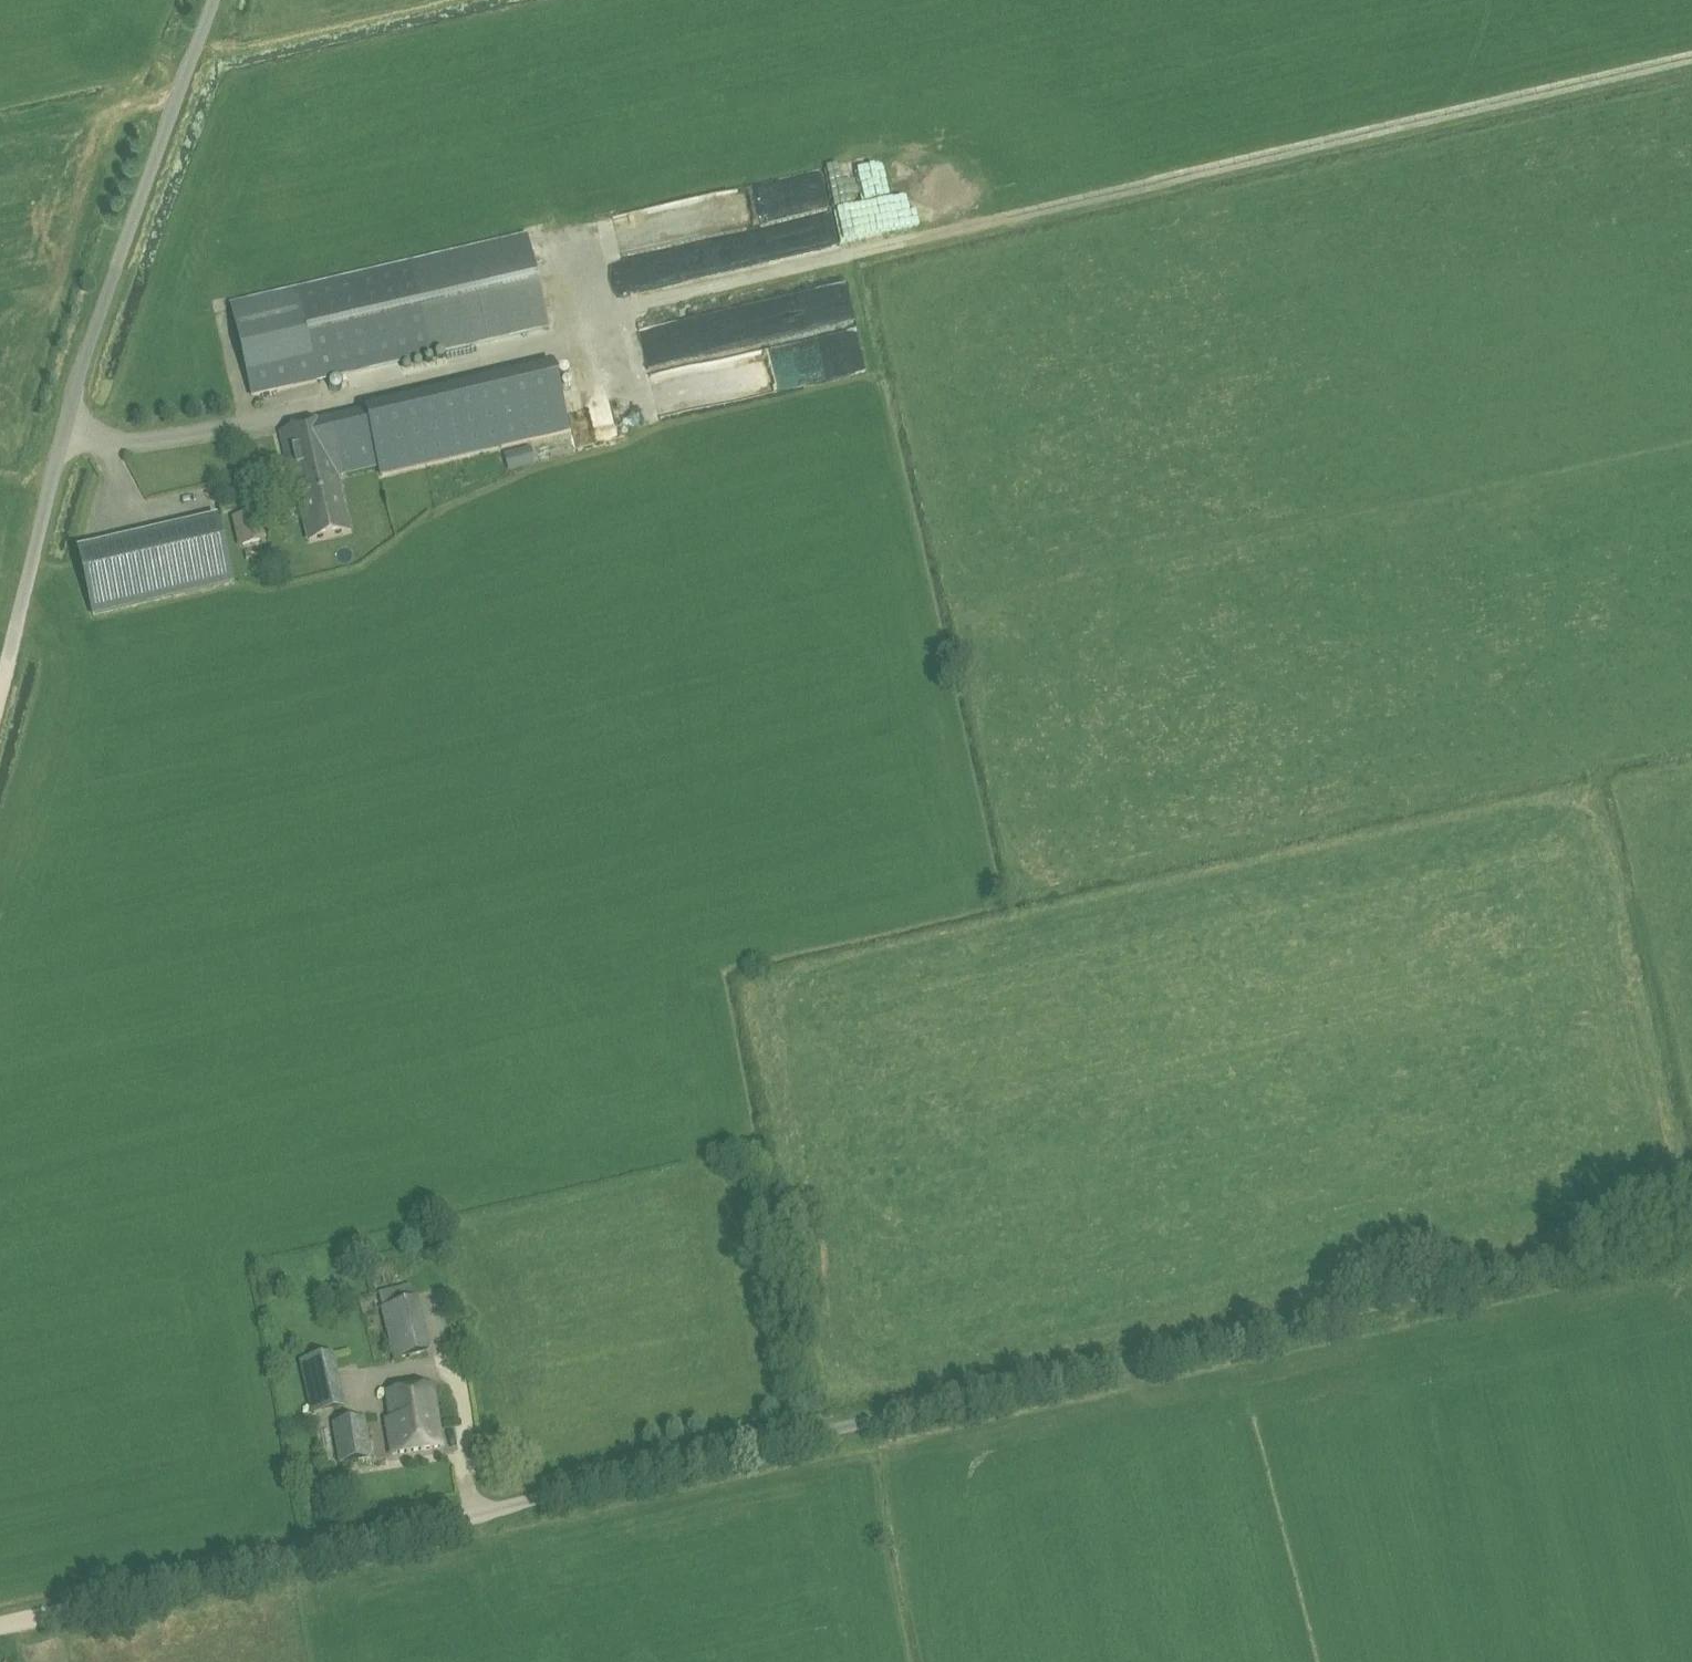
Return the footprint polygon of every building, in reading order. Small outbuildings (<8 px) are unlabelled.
[(775,243),(936,211),(931,183),(769,215),(775,243)] [(752,225),(630,253),(637,283),(759,255),(752,225)] [(231,312),(251,398),(549,329),(527,236),(231,312)] [(634,322),(640,352),(705,338),(700,317),(722,312),(723,313),(748,308),(750,316),(737,319),(739,327),(753,324),(754,329),(799,319),(792,288),(634,322)] [(296,485),(304,518),(309,539),(350,529),(345,508),(337,476),(378,466),(380,476),(501,447),(486,384),(365,413),(281,431),(294,486),(296,485)] [(517,451),(521,467),(533,464),(529,448),(517,451)] [(165,498),(186,494),(184,482),(163,486),(165,498)] [(252,504),(229,510),(236,540),(259,534),(252,504)] [(232,582),(218,522),(78,555),(92,614),(232,582)] [(412,1300),(382,1307),(380,1308),(391,1360),(431,1351),(418,1299),(412,1300)] [(336,1405),(333,1352),(303,1354),(306,1406),(336,1405)] [(441,1446),(432,1386),(386,1393),(390,1418),(386,1418),(390,1444),(391,1454),(441,1446)] [(339,1462),(369,1458),(367,1447),(363,1418),(333,1423),(339,1462)]
